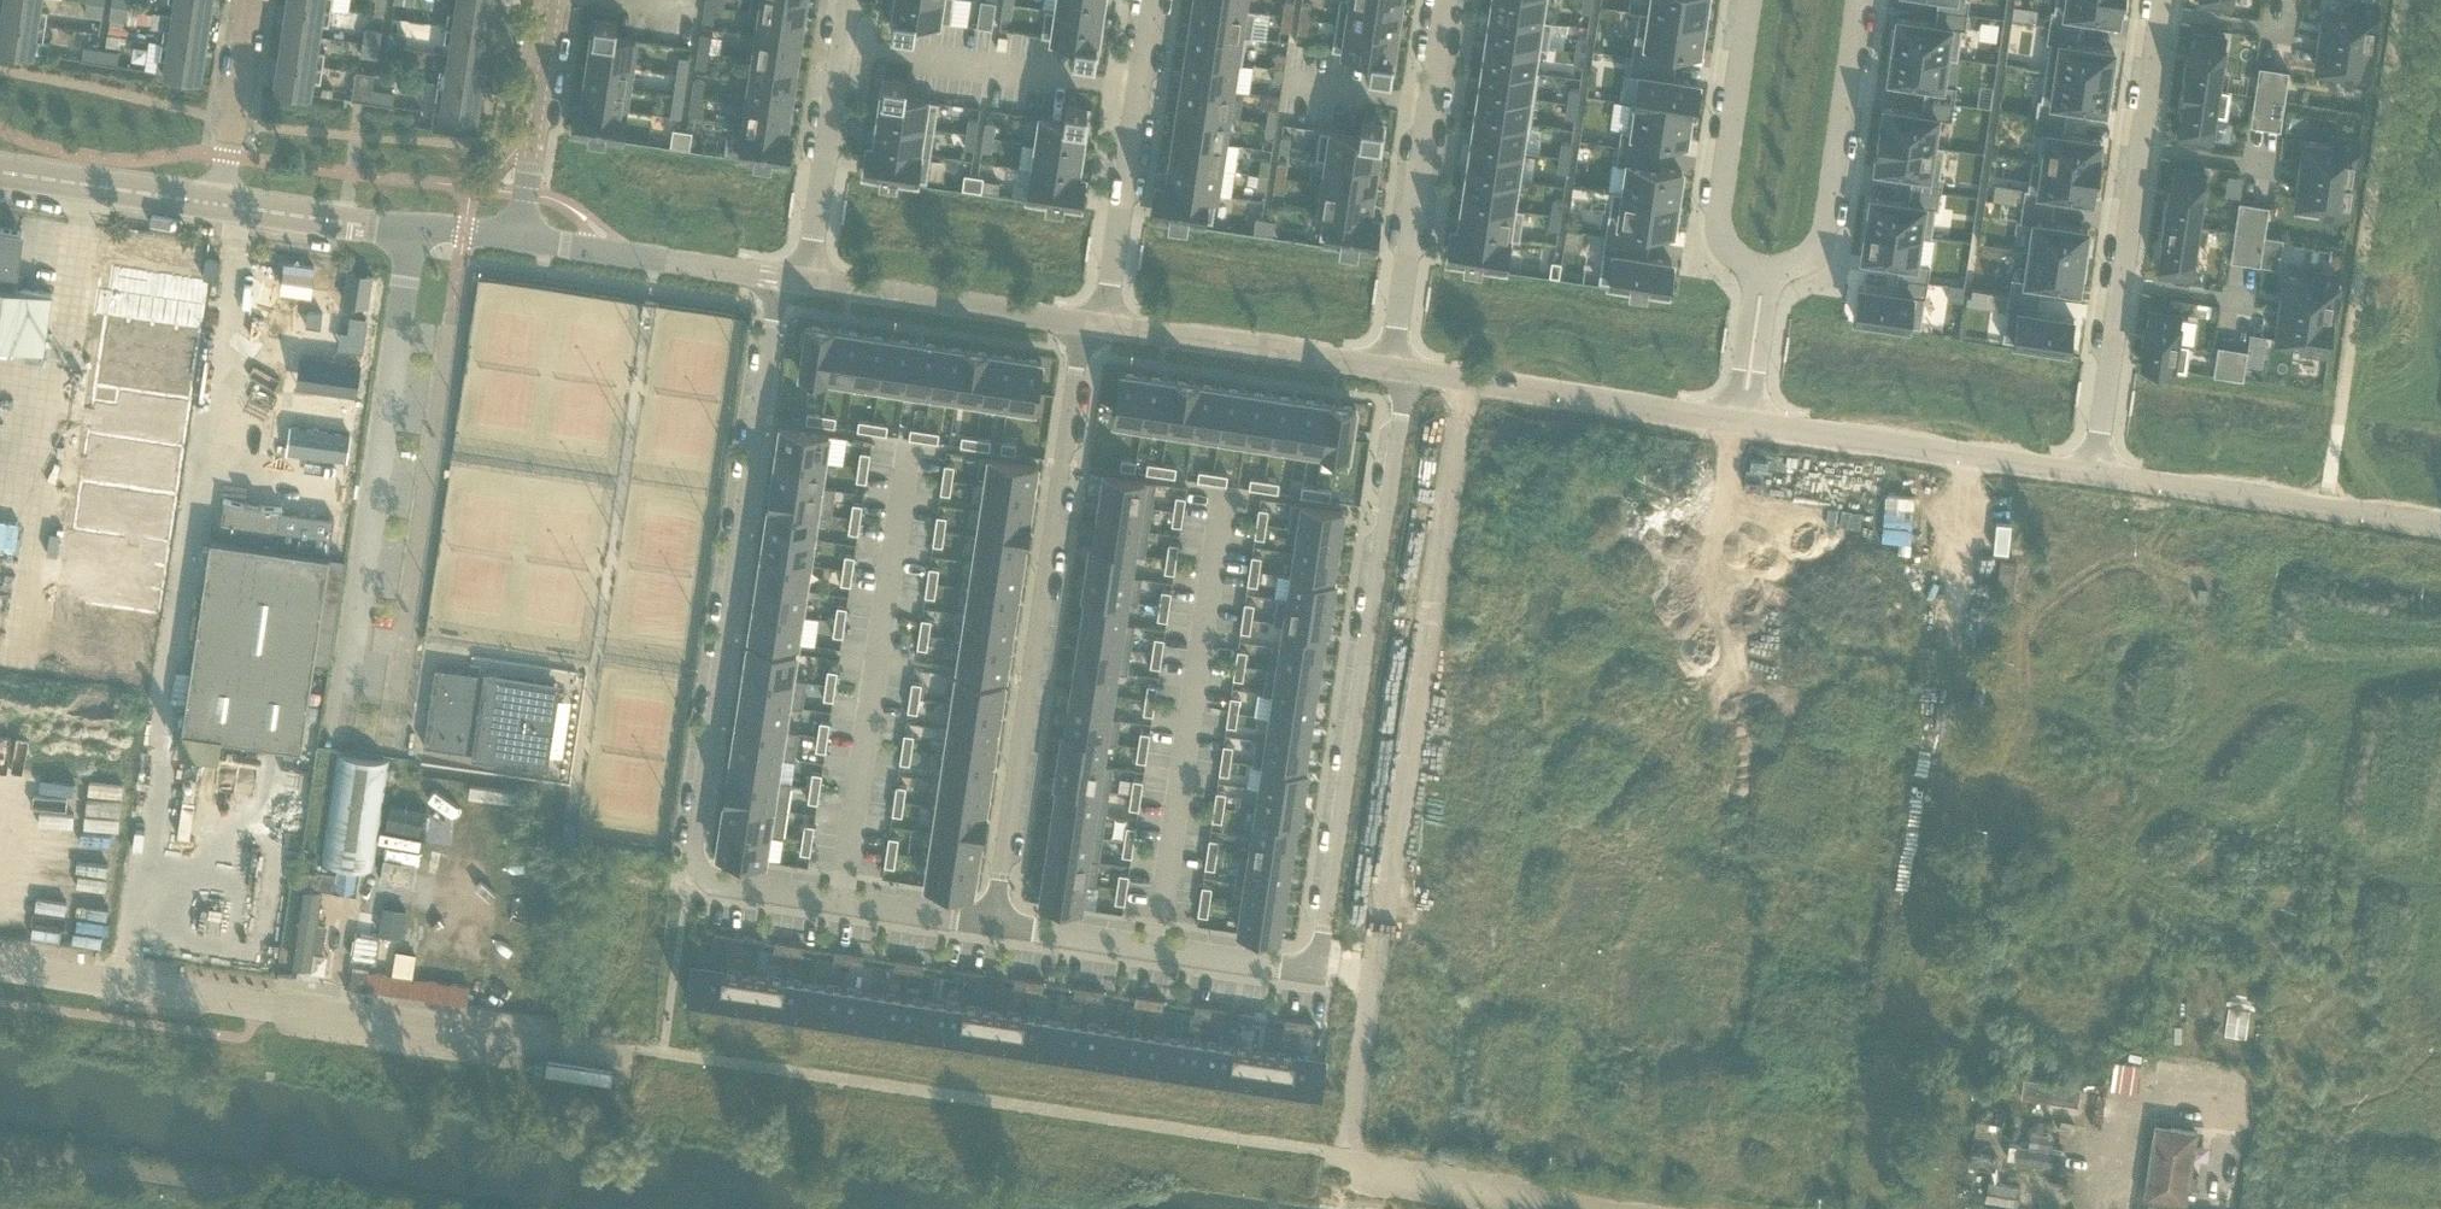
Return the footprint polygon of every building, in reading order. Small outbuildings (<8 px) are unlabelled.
[(3,18),(46,24),(48,14),(48,11),(40,10),(41,0),(6,0),(3,18)] [(173,14),(209,19),(211,0),(175,0),(173,14)] [(447,25),(488,31),(493,2),(478,0),(456,0),(454,11),(449,10),(447,25)] [(761,13),(803,19),(805,0),(751,0),(749,11),(761,13)] [(892,29),(914,32),(916,17),(921,18),(950,22),(954,0),(896,0),(896,1),(894,1),(893,10),(895,10),(892,29)] [(977,26),(992,28),(996,2),(986,0),(985,0),(981,0),(977,26)] [(1056,11),(1101,17),(1103,0),(1058,0),(1056,9),(1056,11)] [(1195,2),(1247,9),(1256,11),(1256,10),(1247,8),(1244,8),(1246,0),(1195,0),(1195,2)] [(1336,22),(1345,24),(1394,31),(1396,31),(1397,29),(1399,30),(1400,20),(1398,20),(1400,6),(1388,4),(1362,0),(1339,0),(1336,22)] [(1489,9),(1492,9),(1491,12),(1540,19),(1541,18),(1543,0),(1491,0),(1489,9)] [(1581,11),(1591,13),(1593,0),(1583,0),(1581,11)] [(1650,12),(1650,13),(1704,21),(1705,14),(1707,14),(1709,0),(1652,0),(1650,12)] [(1936,9),(1967,13),(1969,0),(1937,0),(1936,9)] [(2049,25),(2079,30),(2081,15),(2118,20),(2120,6),(2122,6),(2123,0),(2055,0),(2054,9),(2051,8),(2049,25)] [(2325,5),(2320,36),(2373,44),(2379,4),(2353,0),(2352,9),(2325,5)] [(87,1),(84,15),(101,18),(103,3),(87,1)] [(1285,1),(1283,15),(1284,15),(1292,16),(1294,2),(1286,1),(1285,1)] [(289,2),(285,30),(319,35),(321,21),(328,22),(330,8),(289,2)] [(1192,4),(1191,13),(1193,14),(1191,27),(1243,35),(1252,36),(1256,11),(1247,9),(1195,2),(1194,4),(1192,4)] [(1003,3),(1001,17),(1009,18),(1011,18),(1013,4),(1011,4),(1003,3)] [(1301,3),(1299,17),(1301,17),(1309,18),(1311,4),(1303,3),(1301,3)] [(111,5),(109,19),(126,21),(128,7),(111,5)] [(715,6),(705,5),(703,21),(713,23),(715,6)] [(1045,9),(1041,36),(1044,36),(1075,41),(1073,56),(1095,59),(1097,40),(1099,40),(1100,40),(1101,31),(1100,31),(1099,31),(1101,17),(1056,11),(1056,9),(1049,8),(1045,8),(1045,9)] [(1892,29),(1889,48),(1946,57),(1957,59),(1962,30),(1965,30),(1967,13),(1936,9),(1934,23),(1898,18),(1896,30),(1892,29)] [(1638,10),(1632,56),(1666,61),(1668,46),(1699,50),(1700,43),(1703,43),(1705,28),(1703,28),(1704,21),(1650,13),(1650,12),(1638,10)] [(1487,26),(1486,35),(1488,35),(1487,38),(1537,46),(1536,46),(1548,48),(1552,20),(1541,18),(1540,19),(1491,12),(1489,26),(1487,26)] [(761,13),(758,35),(799,41),(803,19),(761,13)] [(163,27),(161,41),(204,48),(209,19),(173,14),(171,28),(163,27)] [(1283,15),(1280,29),(1281,29),(1290,31),(1292,18),(1292,16),(1284,15),(1283,15)] [(1299,17),(1297,32),(1298,32),(1306,33),(1308,20),(1309,18),(1301,17),(1299,17)] [(3,18),(0,38),(0,47),(34,52),(37,37),(44,38),(46,24),(3,18)] [(635,40),(618,37),(615,37),(617,22),(595,19),(592,38),(590,37),(589,47),(591,47),(589,59),(632,65),(635,40)] [(1336,22),(1332,50),(1341,51),(1366,55),(1371,56),(1370,60),(1369,71),(1390,74),(1393,55),(1395,55),(1397,46),(1394,46),(1396,31),(1394,31),(1345,24),(1336,22)] [(450,41),(448,54),(484,59),(488,31),(447,25),(444,40),(450,41)] [(2049,42),(2045,70),(2113,80),(2116,62),(2112,62),(2113,50),(2077,45),(2079,30),(2049,25),(2046,42),(2049,42)] [(1188,30),(1187,41),(1189,41),(1187,55),(1241,63),(1245,37),(1252,38),(1252,36),(1243,35),(1191,27),(1190,30),(1188,30)] [(364,28),(362,42),(379,44),(381,31),(364,28)] [(285,30),(281,59),(322,65),(324,51),(317,50),(319,35),(285,30)] [(389,32),(387,45),(404,47),(405,34),(389,32)] [(701,33),(699,49),(709,51),(711,35),(701,33)] [(2185,63),(2182,85),(2217,90),(2218,89),(2225,37),(2194,33),(2190,64),(2185,63)] [(758,35),(754,57),(796,64),(799,41),(758,35)] [(2320,36),(2316,68),(2342,71),(2341,80),(2367,84),(2373,44),(2320,36)] [(1577,37),(1575,51),(1585,53),(1587,38),(1577,37)] [(1483,51),(1482,61),(1484,61),(1484,64),(1533,71),(1533,70),(1536,46),(1537,46),(1487,38),(1485,52),(1483,51)] [(204,48),(161,41),(156,70),(200,77),(204,48)] [(379,44),(362,42),(360,55),(377,58),(379,44)] [(387,45),(385,60),(402,62),(404,47),(387,45)] [(82,59),(99,62),(101,50),(84,48),(82,59)] [(1889,48),(1886,66),(1891,66),(1889,78),(1925,83),(1923,98),(1954,103),(1956,86),(1942,84),(1946,57),(1889,48)] [(709,51),(699,49),(696,67),(706,68),(709,51)] [(101,50),(99,62),(116,64),(117,53),(101,50)] [(1575,51),(1573,66),(1583,67),(1585,53),(1575,51)] [(440,68),(437,83),(480,89),(484,59),(448,54),(446,68),(440,68)] [(1277,54),(1275,68),(1284,69),(1287,55),(1277,54)] [(1184,57),(1183,68),(1185,68),(1183,82),(1232,89),(1250,92),(1254,66),(1241,64),(1241,63),(1187,55),(1186,57),(1184,57)] [(679,56),(677,72),(686,74),(689,58),(679,56)] [(1632,56),(1629,73),(1640,75),(1637,102),(1636,103),(1690,111),(1690,112),(1693,112),(1693,111),(1693,110),(1698,82),(1663,77),(1666,61),(1632,56)] [(754,57),(751,80),(793,86),(796,64),(754,57)] [(281,59),(276,88),(312,93),(314,79),(320,80),(322,65),(281,59)] [(628,88),(632,65),(589,59),(586,82),(628,88)] [(1481,66),(1480,76),(1482,76),(1480,90),(1535,98),(1539,71),(1533,70),(1533,71),(1484,64),(1483,67),(1481,66)] [(2259,66),(2254,96),(2269,98),(2274,68),(2259,66)] [(1275,68),(1273,82),(1282,84),(1284,69),(1275,68)] [(2274,68),(2269,98),(2284,100),(2288,70),(2274,68)] [(2038,98),(2035,115),(2066,119),(2068,104),(2104,110),(2106,98),(2110,99),(2113,80),(2045,70),(2041,98),(2038,98)] [(356,71),(352,99),(354,100),(356,100),(366,101),(370,102),(371,89),(372,89),(375,74),(374,74),(356,71)] [(677,72),(673,95),(683,96),(686,74),(677,72)] [(740,78),(736,102),(789,110),(793,86),(751,80),(740,78)] [(880,97),(878,106),(880,107),(878,120),(935,129),(939,102),(909,97),(904,97),(906,82),(885,78),(882,98),(880,97)] [(694,79),(692,96),(702,97),(704,81),(694,79)] [(625,108),(628,88),(586,82),(583,102),(625,108)] [(1180,84),(1178,95),(1181,96),(1179,109),(1228,117),(1232,89),(1231,89),(1183,82),(1182,85),(1180,84)] [(480,89),(437,83),(431,128),(464,133),(467,116),(476,118),(480,89)] [(2183,107),(2179,138),(2210,143),(2214,114),(2225,116),(2229,91),(2218,89),(2217,90),(2182,85),(2179,107),(2183,107)] [(1570,88),(1568,103),(1577,104),(1580,90),(1570,88)] [(371,89),(370,102),(392,105),(393,92),(372,89),(371,89)] [(1478,102),(1476,116),(1525,124),(1531,125),(1535,98),(1480,90),(1479,92),(1477,92),(1476,101),(1478,102)] [(683,96),(673,95),(670,116),(680,118),(683,96)] [(702,97),(692,96),(689,113),(699,114),(702,97)] [(2254,96),(2250,125),(2265,127),(2269,98),(2254,96)] [(1880,121),(1878,136),(1933,144),(1937,117),(1951,119),(1954,103),(1923,98),(1921,113),(1884,107),(1882,122),(1880,121)] [(2269,98),(2265,127),(2280,130),(2284,100),(2269,98)] [(574,106),(573,117),(575,117),(573,129),(590,132),(590,135),(604,137),(605,134),(621,136),(625,108),(583,102),(578,101),(577,106),(574,106)] [(1621,129),(1618,146),(1652,151),(1655,135),(1686,140),(1687,132),(1689,133),(1692,118),(1689,118),(1690,112),(1690,111),(1636,103),(1637,102),(1631,101),(1627,130),(1621,129)] [(733,126),(744,128),(786,134),(786,132),(789,110),(736,102),(733,126)] [(1568,103),(1566,117),(1575,119),(1577,104),(1568,103)] [(1037,141),(1036,144),(1081,150),(1081,148),(1083,137),(1085,137),(1087,128),(1085,128),(1087,108),(1066,105),(1063,120),(1041,117),(1040,117),(1037,141)] [(1269,108),(1266,122),(1276,124),(1278,110),(1269,108)] [(1176,112),(1175,121),(1177,121),(1175,135),(1224,142),(1228,117),(1179,109),(1178,112),(1176,112)] [(2035,115),(2033,131),(2042,133),(2038,159),(2038,161),(2098,170),(2100,154),(2098,154),(2100,139),(2064,134),(2066,119),(2035,115)] [(1473,118),(1472,130),(1474,130),(1472,144),(1521,152),(1521,149),(1539,152),(1542,128),(1525,125),(1525,124),(1476,116),(1475,118),(1473,118)] [(969,119),(967,133),(976,135),(978,120),(969,119)] [(876,123),(874,132),(877,132),(875,145),(875,146),(931,154),(935,129),(878,120),(878,123),(876,123)] [(1320,129),(1316,156),(1325,157),(1376,165),(1378,152),(1381,152),(1382,143),(1380,142),(1383,124),(1361,120),(1359,134),(1359,135),(1354,135),(1329,131),(1320,129)] [(984,132),(983,136),(991,137),(993,137),(995,123),(994,123),(986,121),(984,132)] [(1786,219),(1799,125),(1768,121),(1755,214),(1786,219)] [(1266,122),(1264,137),(1274,138),(1276,124),(1266,122)] [(786,134),(744,128),(740,154),(756,157),(756,159),(770,161),(770,159),(787,161),(789,149),(792,149),(793,138),(791,138),(791,133),(786,132),(786,134)] [(671,146),(680,147),(683,130),(673,129),(671,146)] [(683,130),(680,147),(690,148),(692,131),(683,130)] [(967,133),(964,148),(974,149),(976,135),(967,133)] [(1172,137),(1171,147),(1173,147),(1171,161),(1220,168),(1224,142),(1175,135),(1174,138),(1172,137)] [(981,149),(981,150),(991,152),(993,137),(991,137),(983,136),(981,149)] [(1281,136),(1279,151),(1289,152),(1291,138),(1281,136)] [(1878,153),(1876,167),(1912,173),(1910,187),(1941,192),(1943,175),(1940,175),(1945,146),(1933,144),(1878,136),(1876,153),(1878,153)] [(2305,140),(2300,171),(2353,179),(2359,139),(2333,136),(2332,144),(2305,140)] [(1562,142),(1560,157),(1569,158),(1571,144),(1562,142)] [(866,148),(865,159),(867,160),(865,172),(882,175),(881,178),(896,180),(896,177),(927,181),(929,163),(931,154),(875,146),(875,145),(869,144),(869,145),(869,149),(866,148)] [(1036,144),(1033,170),(1077,176),(1078,175),(1079,162),(1082,163),(1083,154),(1081,153),(1081,150),(1036,144)] [(1469,146),(1467,158),(1469,159),(1467,172),(1517,180),(1521,152),(1472,144),(1471,147),(1469,146)] [(1618,146),(1616,163),(1627,165),(1623,191),(1623,193),(1677,201),(1678,194),(1680,194),(1682,179),(1680,179),(1681,171),(1650,167),(1652,151),(1618,146)] [(1315,157),(1325,159),(1327,159),(1323,183),(1373,191),(1375,178),(1377,178),(1378,169),(1376,168),(1376,165),(1325,157),(1316,156),(1315,157)] [(1560,157),(1557,171),(1567,173),(1569,158),(1560,157)] [(2025,187),(2022,204),(2053,209),(2055,194),(2091,199),(2093,185),(2096,185),(2098,170),(2038,161),(2038,159),(2032,159),(2027,188),(2025,187)] [(1261,160),(1259,174),(1260,174),(1269,175),(1271,161),(1261,160)] [(1158,184),(1158,185),(1169,187),(1217,194),(1220,168),(1171,161),(1170,163),(1168,163),(1167,173),(1169,173),(1167,186),(1158,184)] [(1277,162),(1275,176),(1277,177),(1285,178),(1285,177),(1287,163),(1277,162)] [(1016,167),(1012,196),(1028,198),(1029,197),(1048,199),(1047,202),(1062,204),(1062,202),(1079,204),(1081,191),(1083,192),(1084,181),(1082,180),(1083,176),(1078,175),(1077,176),(1033,170),(1016,167)] [(2165,198),(2162,220),(2198,225),(2205,173),(2174,168),(2170,198),(2165,198)] [(2300,171),(2296,203),(2322,207),(2321,215),(2347,219),(2353,179),(2300,171)] [(1465,175),(1463,187),(1465,187),(1463,201),(1513,208),(1513,207),(1517,180),(1467,172),(1467,175),(1465,175)] [(964,174),(962,188),(972,190),(974,175),(964,174)] [(1259,174),(1257,188),(1258,189),(1266,190),(1269,175),(1260,174),(1259,174)] [(972,190),(981,191),(983,177),(982,177),(974,175),(972,190)] [(1275,176),(1273,191),(1275,191),(1283,192),(1285,178),(1277,177),(1275,176)] [(1323,183),(1319,209),(1378,218),(1378,217),(1369,216),(1371,203),(1373,204),(1374,194),(1372,194),(1373,191),(1323,183)] [(618,231),(636,232),(640,186),(622,184),(618,231)] [(1155,189),(1153,201),(1155,201),(1154,206),(1159,207),(1157,217),(1170,219),(1169,221),(1186,223),(1186,217),(1206,220),(1212,221),(1216,196),(1217,194),(1169,187),(1158,185),(1157,189),(1155,189)] [(1865,208),(1862,227),(1920,236),(1931,237),(1935,208),(1938,209),(1941,192),(1910,187),(1907,202),(1871,197),(1869,208),(1865,208)] [(1612,190),(1605,235),(1639,241),(1641,225),(1673,230),(1674,222),(1676,222),(1678,208),(1676,207),(1677,201),(1623,193),(1623,191),(1612,190)] [(1553,200),(1551,214),(1561,216),(1563,201),(1553,200)] [(1459,228),(1459,231),(1508,238),(1520,240),(1524,209),(1513,207),(1513,208),(1463,201),(1463,204),(1461,204),(1459,216),(1461,216),(1459,228)] [(2239,201),(2234,231),(2249,233),(2253,203),(2239,201)] [(2253,203),(2249,233),(2264,235),(2269,206),(2253,203)] [(2022,204),(2020,221),(2034,223),(2030,251),(2087,259),(2089,241),(2085,240),(2087,229),(2051,223),(2053,209),(2022,204)] [(1323,212),(1319,237),(1323,238),(1341,241),(1340,246),(1356,249),(1357,247),(1369,249),(1371,238),(1375,239),(1376,234),(1378,234),(1380,223),(1378,222),(1378,218),(1319,209),(1319,211),(1323,211),(1323,212)] [(1551,214),(1549,229),(1559,230),(1561,216),(1551,214)] [(1256,217),(1254,232),(1255,232),(1263,233),(1265,219),(1257,218),(1256,217)] [(1265,219),(1263,233),(1265,233),(1273,235),(1275,220),(1267,219),(1265,219)] [(2163,242),(2159,273),(2190,277),(2198,225),(2162,220),(2159,241),(2163,242)] [(0,227),(0,344),(44,351),(49,317),(52,293),(14,287),(15,284),(19,281),(20,275),(16,271),(22,231),(0,227)] [(1862,227),(1860,244),(1864,245),(1862,257),(1898,262),(1896,277),(1928,281),(1930,265),(1916,262),(1920,236),(1862,227)] [(1451,233),(1449,246),(1451,246),(1449,259),(1466,261),(1465,264),(1489,268),(1489,265),(1504,267),(1508,238),(1459,231),(1459,228),(1454,228),(1453,230),(1453,234),(1451,233)] [(2234,231),(2230,260),(2245,263),(2249,233),(2234,231)] [(2249,233),(2245,263),(2260,265),(2264,235),(2249,233)] [(1605,235),(1598,281),(1630,286),(1630,288),(1645,291),(1646,288),(1667,291),(1668,284),(1670,284),(1672,269),(1670,269),(1671,261),(1637,256),(1639,241),(1605,235)] [(2011,276),(2009,293),(2040,298),(2042,283),(2078,288),(2080,277),(2084,278),(2087,259),(2030,251),(2026,279),(2011,276)] [(220,260),(208,258),(206,258),(203,277),(218,279),(220,260)] [(103,313),(62,601),(160,614),(208,279),(181,276),(182,272),(103,260),(96,312),(103,313)] [(1551,261),(1549,276),(1559,277),(1561,263),(1551,261)] [(2285,276),(2280,307),(2333,315),(2339,275),(2313,271),(2311,280),(2285,276)] [(242,272),(225,302),(263,323),(279,292),(242,272)] [(1858,286),(1853,317),(1921,327),(1928,281),(1896,277),(1894,292),(1858,286)] [(299,283),(296,331),(326,333),(329,285),(299,283)] [(1950,285),(1947,299),(1966,302),(1967,295),(1963,295),(1964,287),(1950,285)] [(1967,295),(1966,304),(1982,306),(1985,290),(1972,288),(1971,296),(1967,295)] [(2009,293),(2002,339),(2069,349),(2074,318),(2038,313),(2040,298),(2009,293)] [(342,300),(340,344),(357,345),(359,300),(342,300)] [(655,318),(657,304),(643,301),(640,315),(655,318)] [(2280,307),(2275,338),(2302,342),(2301,351),(2327,354),(2333,315),(2280,307)] [(2149,311),(2141,364),(2185,370),(2189,345),(2177,343),(2181,316),(2149,311)] [(807,326),(800,374),(826,378),(833,330),(807,326)] [(833,330),(826,378),(852,382),(859,334),(833,330)] [(859,334),(852,382),(878,386),(885,338),(859,334)] [(885,338),(878,386),(904,389),(911,342),(885,338)] [(911,342),(904,389),(930,393),(937,345),(911,342)] [(320,404),(322,345),(272,343),(269,402),(320,404)] [(937,345),(930,393),(956,397),(963,349),(937,345)] [(2218,345),(2213,375),(2228,377),(2232,348),(2218,345)] [(2232,348),(2228,377),(2243,380),(2247,350),(2232,348)] [(963,349),(956,397),(982,401),(990,353),(963,349)] [(990,353),(982,401),(1008,405),(1016,357),(990,353)] [(1016,357),(1008,405),(1034,409),(1042,361),(1016,357)] [(1122,373),(1114,421),(1140,425),(1148,377),(1122,373)] [(334,376),(332,423),(359,424),(362,377),(334,376)] [(1148,377),(1140,425),(1167,429),(1174,381),(1148,377)] [(2316,403),(2320,381),(2298,377),(2293,399),(2316,403)] [(1174,381),(1167,429),(1193,433),(1200,385),(1174,381)] [(1200,385),(1193,433),(1219,437),(1226,389),(1200,385)] [(1226,389),(1219,437),(1245,441),(1252,393),(1226,389)] [(1252,393),(1245,441),(1271,444),(1278,396),(1252,393)] [(1278,396),(1271,444),(1297,448),(1304,400),(1278,396)] [(1304,400),(1297,448),(1323,452),(1330,404),(1304,400)] [(1330,404),(1323,452),(1349,456),(1356,408),(1330,404)] [(807,413),(806,422),(819,424),(820,424),(822,415),(807,412),(807,413)] [(822,415),(820,424),(834,427),(835,427),(836,417),(822,415)] [(273,450),(305,453),(308,420),(276,417),(273,450)] [(859,421),(857,430),(872,432),(872,429),(873,423),(873,422),(859,420),(859,421)] [(872,429),(872,432),(885,434),(886,435),(888,425),(873,422),(873,423),(872,429)] [(825,460),(829,434),(785,427),(781,427),(777,453),(825,460)] [(910,428),(909,438),(923,440),(925,431),(925,430),(910,428)] [(925,431),(923,440),(937,442),(939,432),(925,430),(925,431)] [(336,432),(334,448),(322,447),(320,469),(351,472),(355,434),(336,432)] [(962,436),(960,446),(975,448),(976,438),(962,436)] [(976,438),(975,448),(988,450),(989,450),(991,440),(976,438)] [(1002,442),(1000,451),(1001,451),(1014,453),(1015,453),(1016,444),(1002,442)] [(868,468),(870,453),(860,452),(858,466),(868,468)] [(777,453),(777,454),(773,478),(821,485),(825,461),(825,460),(777,453)] [(985,484),(1033,491),(1037,465),(989,458),(985,484)] [(1122,459),(1120,469),(1134,471),(1136,461),(1122,459)] [(1147,464),(1146,473),(1160,475),(1162,466),(1162,465),(1147,463),(1147,464)] [(944,464),(942,479),(952,480),(954,466),(949,465),(944,464)] [(1162,466),(1160,475),(1174,477),(1175,477),(1176,467),(1162,465),(1162,466)] [(320,492),(322,470),(286,466),(284,489),(320,492)] [(858,466),(856,481),(866,482),(868,468),(858,466)] [(1199,472),(1197,480),(1212,483),(1213,474),(1213,473),(1199,471),(1199,472)] [(1213,474),(1212,483),(1226,485),(1228,475),(1213,473),(1213,474)] [(1101,498),(1152,506),(1156,482),(1105,475),(1101,498)] [(773,478),(773,479),(769,505),(769,507),(817,514),(818,514),(831,516),(836,488),(822,486),(821,485),(773,478)] [(1250,479),(1249,488),(1263,490),(1265,482),(1265,480),(1250,478),(1250,479)] [(942,479),(940,493),(950,494),(952,480),(942,479)] [(1265,482),(1263,490),(1277,492),(1278,493),(1279,483),(1265,480),(1265,482)] [(981,510),(1029,517),(1033,491),(985,484),(985,485),(981,510)] [(1302,487),(1300,496),(1315,498),(1316,489),(1316,488),(1302,486),(1302,487)] [(1316,489),(1315,498),(1329,500),(1331,490),(1316,488),(1316,489)] [(1183,512),(1186,497),(1176,496),(1174,510),(1176,511),(1183,512)] [(184,730),(181,751),(220,756),(223,736),(302,748),(331,555),(329,555),(334,519),(281,511),(282,507),(270,506),(259,506),(247,504),(236,501),(225,498),(219,539),(211,537),(183,730),(184,730)] [(1101,498),(1098,522),(1149,530),(1152,506),(1101,498)] [(850,518),(860,519),(862,505),(852,503),(850,518)] [(1299,530),(1339,536),(1342,510),(1291,503),(1287,528),(1299,530)] [(769,507),(765,531),(765,532),(813,540),(813,538),(817,514),(769,507)] [(1266,524),(1268,510),(1259,508),(1257,523),(1265,524),(1266,524)] [(978,536),(1025,543),(1029,517),(981,510),(981,511),(978,536)] [(1183,512),(1176,511),(1174,510),(1171,525),(1181,526),(1183,514),(1183,512)] [(937,516),(934,530),(935,530),(944,531),(947,517),(937,516)] [(858,533),(860,519),(850,518),(848,532),(858,534),(858,533)] [(1098,522),(1094,545),(1145,553),(1149,530),(1098,522)] [(1266,524),(1265,524),(1257,523),(1254,537),(1264,539),(1266,524)] [(934,530),(932,544),(942,546),(944,531),(935,530),(934,530)] [(1296,553),(1335,559),(1339,536),(1299,530),(1296,553)] [(765,532),(762,557),(761,558),(809,565),(809,564),(813,540),(765,532)] [(974,562),(1022,569),(1025,543),(978,536),(974,562)] [(1169,543),(1166,557),(1169,558),(1176,559),(1178,544),(1169,543)] [(1130,576),(1133,555),(1145,557),(1145,553),(1094,545),(1091,545),(1088,570),(1130,576)] [(1292,575),(1332,581),(1335,559),(1296,553),(1292,575)] [(843,569),(852,571),(854,556),(845,555),(843,569)] [(1259,571),(1261,557),(1252,555),(1249,570),(1250,570),(1258,571),(1259,571)] [(1169,558),(1166,557),(1164,572),(1174,573),(1176,561),(1176,559),(1169,558)] [(761,558),(758,582),(757,584),(805,591),(806,589),(809,565),(761,558)] [(2001,560),(1996,590),(2013,592),(2017,562),(2001,560)] [(970,588),(1018,595),(1022,569),(974,562),(970,588)] [(929,567),(927,582),(936,583),(937,583),(939,569),(929,567)] [(852,571),(843,569),(840,584),(850,585),(852,571)] [(1141,578),(1130,577),(1130,576),(1088,570),(1084,595),(1087,595),(1138,603),(1141,578)] [(1258,571),(1250,570),(1249,570),(1247,584),(1257,586),(1259,571),(1258,571)] [(1289,599),(1331,605),(1335,581),(1332,581),(1292,575),(1289,599)] [(927,582),(925,596),(935,597),(937,583),(936,583),(927,582)] [(757,584),(754,608),(754,610),(801,617),(802,615),(805,591),(757,584)] [(966,614),(1014,622),(1018,595),(970,588),(966,614)] [(1161,590),(1159,605),(1162,605),(1169,606),(1171,592),(1161,590)] [(1083,618),(1123,624),(1126,603),(1137,604),(1138,603),(1087,595),(1083,618)] [(1324,630),(1327,631),(1331,605),(1289,599),(1277,597),(1273,623),(1285,625),(1324,630)] [(1252,618),(1254,604),(1244,602),(1242,617),(1243,617),(1251,618),(1252,618)] [(1159,605),(1157,619),(1167,621),(1169,606),(1162,605),(1159,605)] [(835,620),(845,622),(847,607),(837,606),(835,620)] [(754,610),(750,635),(798,643),(814,645),(818,619),(801,617),(754,610)] [(962,640),(1010,648),(1014,622),(966,614),(962,640)] [(1243,617),(1242,617),(1240,631),(1250,633),(1252,618),(1251,618),(1243,617)] [(1123,624),(1083,618),(1080,641),(1131,649),(1134,626),(1123,624)] [(921,619),(919,633),(928,634),(929,635),(931,620),(927,620),(921,619)] [(843,636),(845,622),(835,620),(833,635),(843,636)] [(1281,647),(1321,653),(1324,630),(1285,625),(1281,647)] [(919,633),(917,647),(927,649),(929,635),(928,634),(919,633)] [(1154,637),(1152,652),(1155,652),(1162,653),(1164,639),(1154,637)] [(1006,673),(1010,648),(962,640),(958,666),(1006,674),(1006,673)] [(1127,672),(1131,649),(1080,641),(1076,665),(1127,672)] [(792,678),(796,652),(748,645),(744,671),(792,678)] [(1278,670),(1318,676),(1321,653),(1281,647),(1278,670)] [(1237,650),(1235,664),(1236,664),(1244,665),(1245,666),(1247,651),(1237,650)] [(1155,652),(1152,652),(1150,666),(1160,668),(1162,655),(1162,653),(1155,652)] [(1235,664),(1233,679),(1243,680),(1245,666),(1244,665),(1236,664),(1235,664)] [(1072,688),(1112,694),(1115,673),(1127,675),(1127,672),(1076,665),(1072,688)] [(555,686),(435,668),(423,746),(544,764),(555,686)] [(1274,696),(1314,702),(1318,676),(1278,670),(1267,668),(1263,694),(1274,696)] [(835,686),(837,671),(828,670),(825,684),(835,686)] [(788,706),(789,706),(802,708),(807,680),(793,678),(792,678),(744,671),(744,672),(740,698),(740,699),(788,706)] [(953,702),(1001,709),(1004,683),(957,676),(953,702)] [(912,682),(909,697),(910,697),(919,698),(922,684),(912,682)] [(825,684),(823,699),(833,700),(835,686),(825,684)] [(1147,685),(1145,699),(1148,699),(1155,701),(1157,686),(1147,685)] [(1112,694),(1072,688),(1069,711),(1108,717),(1112,696),(1112,694)] [(1271,718),(1311,724),(1314,702),(1274,696),(1271,718)] [(909,697),(907,711),(917,713),(919,698),(910,697),(909,697)] [(1230,697),(1228,711),(1229,711),(1237,712),(1238,713),(1240,698),(1230,697)] [(785,729),(788,706),(740,699),(737,722),(785,729)] [(1148,699),(1145,699),(1143,714),(1153,715),(1155,702),(1155,701),(1148,699)] [(997,735),(1001,709),(953,702),(949,728),(997,735)] [(1065,734),(1116,742),(1120,720),(1108,718),(1108,717),(1069,711),(1065,734)] [(1228,711),(1226,726),(1236,727),(1238,713),(1237,712),(1229,711),(1228,711)] [(1267,740),(1307,746),(1311,724),(1271,718),(1267,740)] [(827,737),(830,723),(820,721),(818,736),(827,737)] [(780,758),(782,758),(795,760),(799,732),(786,730),(785,729),(737,722),(737,724),(733,749),(732,751),(780,758)] [(945,754),(993,762),(997,735),(949,728),(945,754)] [(1140,732),(1138,746),(1141,746),(1148,748),(1150,733),(1140,732)] [(904,734),(902,748),(911,749),(912,750),(914,735),(904,734)] [(1116,746),(1116,742),(1065,734),(1062,734),(1059,759),(1101,765),(1104,744),(1116,746)] [(818,736),(815,750),(825,752),(827,737),(818,736)] [(1306,773),(1307,770),(1304,770),(1307,746),(1267,740),(1256,739),(1252,765),(1264,766),(1306,773)] [(1223,744),(1221,759),(1222,759),(1229,760),(1231,760),(1233,746),(1223,744)] [(1138,746),(1136,761),(1146,762),(1148,748),(1141,746),(1138,746)] [(902,748),(900,762),(900,763),(909,764),(912,750),(911,749),(902,748)] [(777,781),(780,758),(732,751),(729,774),(777,781)] [(321,862),(373,870),(389,761),(337,754),(321,862)] [(989,788),(993,762),(945,754),(941,780),(989,788)] [(1109,792),(1113,767),(1101,766),(1101,765),(1059,759),(1055,783),(1058,784),(1109,792)] [(1221,759),(1219,773),(1229,775),(1231,760),(1229,760),(1222,759),(1221,759)] [(1264,766),(1260,790),(1303,796),(1306,773),(1264,766)] [(810,787),(820,789),(822,774),(812,773),(810,787)] [(787,810),(791,783),(778,781),(777,781),(729,774),(729,775),(725,801),(774,808),(787,810)] [(1133,779),(1131,793),(1133,794),(1141,795),(1143,780),(1133,779)] [(937,806),(985,814),(989,788),(941,780),(937,806)] [(1109,792),(1058,784),(1054,807),(1055,807),(1105,815),(1109,792)] [(896,785),(894,800),(904,801),(906,787),(896,785)] [(466,786),(466,796),(525,799),(526,789),(466,786)] [(810,787),(808,801),(817,803),(820,789),(810,787)] [(1260,790),(1256,814),(1296,819),(1299,820),(1303,796),(1260,790)] [(1216,791),(1214,806),(1215,806),(1222,807),(1224,807),(1226,793),(1216,791)] [(1131,793),(1129,808),(1138,809),(1141,795),(1133,794),(1131,793)] [(894,800),(892,814),(901,815),(902,816),(904,801),(894,800)] [(725,801),(721,827),(721,828),(769,835),(770,835),(783,837),(787,810),(774,808),(725,801)] [(933,833),(981,840),(985,814),(937,806),(933,833)] [(1222,807),(1215,806),(1214,806),(1212,820),(1222,822),(1224,807),(1222,807)] [(1054,807),(1051,831),(1102,839),(1105,815),(1055,807),(1054,807)] [(1256,814),(1253,836),(1293,842),(1296,819),(1256,814)] [(812,840),(814,826),(804,824),(802,839),(812,840)] [(1126,826),(1124,841),(1126,841),(1134,842),(1136,828),(1126,826)] [(721,828),(717,853),(763,860),(765,861),(769,835),(721,828)] [(1051,831),(1047,855),(1048,855),(1098,862),(1102,839),(1051,831)] [(929,859),(977,866),(981,840),(933,833),(929,859)] [(1253,836),(1250,859),(1289,865),(1293,842),(1253,836)] [(889,837),(886,851),(896,853),(898,838),(889,837)] [(802,839),(800,853),(810,854),(812,840),(802,839)] [(1209,839),(1207,853),(1215,854),(1217,854),(1219,840),(1209,839)] [(1134,842),(1126,841),(1124,841),(1122,855),(1132,857),(1133,844),(1134,842)] [(886,851),(884,866),(894,867),(896,853),(886,851)] [(1207,853),(1205,868),(1214,869),(1217,854),(1215,854),(1207,853)] [(1094,886),(1098,862),(1047,855),(1043,878),(1083,884),(1094,886)] [(1246,884),(1285,890),(1289,865),(1250,859),(1238,857),(1234,883),(1246,884)] [(977,866),(929,859),(925,885),(973,892),(977,866)] [(296,887),(333,892),(335,875),(299,870),(296,887)] [(1119,873),(1117,888),(1119,888),(1127,889),(1129,875),(1119,873)] [(1043,878),(1040,902),(1079,908),(1083,884),(1043,878)] [(1242,908),(1282,914),(1285,890),(1246,884),(1242,908)] [(1202,886),(1200,900),(1208,901),(1210,902),(1212,887),(1202,886)] [(1117,888),(1115,902),(1124,904),(1127,889),(1119,888),(1117,888)] [(302,892),(291,967),(310,970),(312,951),(321,952),(324,926),(316,925),(320,895),(302,892)] [(1210,902),(1208,901),(1200,900),(1198,915),(1207,916),(1210,902)] [(384,907),(379,934),(401,938),(406,911),(384,907)] [(1282,914),(1242,908),(1239,932),(1278,938),(1282,914)] [(728,944),(729,934),(715,932),(713,942),(728,944)] [(354,933),(351,959),(377,963),(380,937),(354,933)] [(742,946),(743,937),(729,934),(728,944),(742,946)] [(788,953),(789,944),(775,941),(773,951),(788,953)] [(789,944),(788,953),(802,955),(803,946),(789,944)] [(848,962),(849,953),(835,950),(833,960),(848,962)] [(863,955),(849,953),(848,962),(862,964),(863,955)] [(908,971),(909,962),(895,959),(893,969),(908,971)] [(924,964),(909,962),(908,971),(922,973),(924,964)] [(723,970),(692,965),(687,999),(717,1004),(723,970)] [(968,980),(969,971),(955,968),(954,978),(968,980)] [(748,1008),(753,974),(723,970),(717,1004),(748,1008)] [(984,973),(969,971),(968,980),(982,982),(984,973)] [(753,974),(748,1008),(778,1013),(783,979),(753,974)] [(1028,986),(1029,980),(1015,977),(1014,987),(1028,989),(1028,986)] [(783,979),(778,1013),(808,1017),(813,983),(783,979)] [(1029,980),(1028,986),(1028,989),(1042,991),(1044,982),(1029,980)] [(813,983),(808,1017),(838,1022),(843,988),(813,983)] [(1088,998),(1090,988),(1075,986),(1074,996),(1088,998)] [(843,988),(838,1022),(868,1026),(873,992),(843,988)] [(1104,991),(1090,988),(1088,998),(1102,1000),(1104,991)] [(873,992),(868,1026),(898,1031),(903,997),(873,992)] [(1134,1005),(1148,1007),(1150,998),(1135,995),(1134,1005)] [(903,997),(898,1031),(929,1035),(934,1001),(903,997)] [(1162,1009),(1164,1000),(1150,998),(1148,1007),(1162,1009)] [(1194,1014),(1208,1016),(1210,1007),(1195,1004),(1194,1014)] [(1222,1018),(1224,1009),(1210,1007),(1208,1016),(1222,1018)] [(1252,1023),(1254,1013),(1240,1011),(1238,1021),(1252,1023)] [(1284,1027),(1298,1030),(1300,1020),(1285,1018),(1284,1027)] [(1313,1032),(1314,1022),(1300,1020),(1298,1030),(1313,1032)] [(1235,1047),(1230,1081),(1260,1085),(1265,1051),(1235,1047)] [(1265,1051),(1260,1085),(1290,1090),(1295,1056),(1265,1051)] [(1290,1090),(1320,1094),(1326,1060),(1295,1056),(1290,1090)] [(2024,1077),(2021,1096),(2077,1105),(2080,1086),(2024,1077)] [(2153,1125),(2142,1198),(2184,1204),(2186,1191),(2198,1192),(2200,1175),(2189,1173),(2195,1131),(2153,1125)] [(2008,1143),(2006,1158),(2062,1167),(2065,1152),(2049,1149),(2052,1133),(2030,1130),(2028,1146),(2008,1143)] [(1971,1153),(1969,1166),(1995,1170),(1997,1157),(1971,1153)] [(1988,1181),(1985,1201),(2018,1207),(2021,1187),(1988,1181)]
